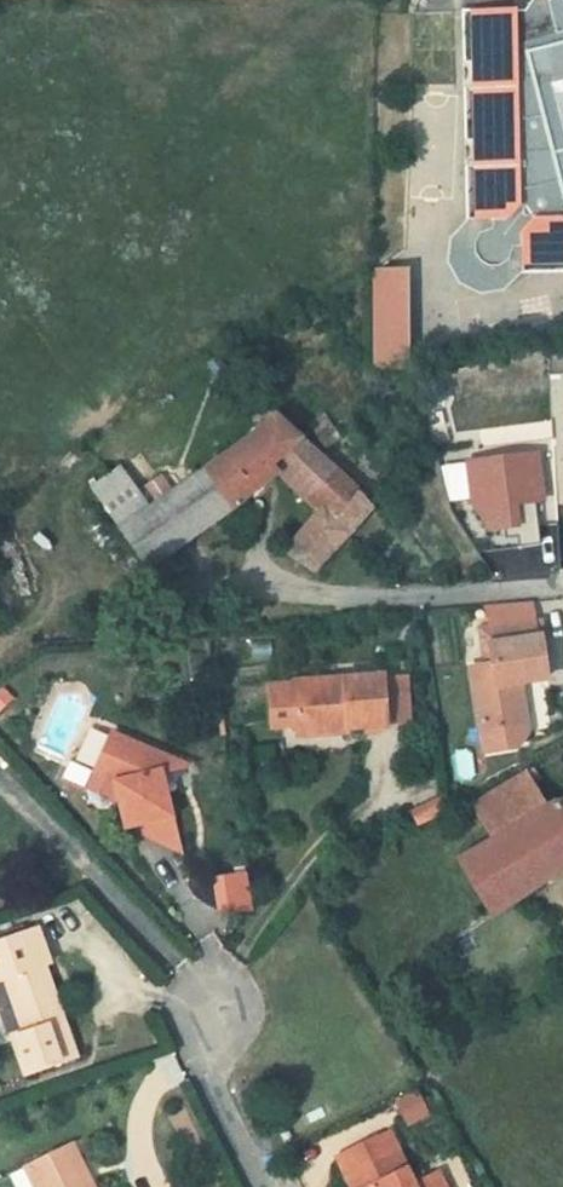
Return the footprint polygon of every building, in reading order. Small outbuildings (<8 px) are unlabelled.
[(457,41),(456,0),(444,0),(445,42),(457,41)] [(542,16),(545,30),(505,38),(504,24),(502,0),(456,0),(457,41),(445,42),(445,69),(456,69),(457,119),(447,119),(447,148),(458,148),(460,201),(478,201),(478,210),(465,211),(459,213),(454,217),(450,222),(447,229),(447,236),(449,242),(452,248),(455,251),(461,255),(467,257),(474,257),(480,255),(486,252),(491,247),(494,241),(495,236),(502,236),(502,253),(554,252),(554,265),(562,265),(562,109),(555,76),(562,74),(562,0),(538,0),(542,16)] [(545,30),(542,16),(504,24),(505,38),(545,30)] [(447,202),(460,201),(458,148),(447,148),(447,202)] [(478,201),(460,201),(447,202),(429,219),(428,244),(439,266),(460,279),(488,277),(503,266),(502,253),(502,236),(495,236),(494,241),(491,247),(486,252),(480,255),(474,257),(467,257),(461,255),(455,251),(452,248),(449,242),(447,236),(447,229),(450,222),(454,217),(459,213),(465,211),(478,210),(478,201)] [(554,252),(502,253),(503,266),(554,265),(554,252)] [(405,262),(369,262),(370,357),(405,357),(405,262)] [(359,499),(284,430),(263,411),(187,469),(111,521),(135,562),(190,526),(212,511),(233,496),(253,479),(261,470),(303,512),(268,547),(304,566),(310,560),(316,564),(327,554),(316,542),(326,533),(359,499)] [(510,520),(507,494),(530,491),(525,449),(459,456),(463,499),(483,523),(510,520)] [(510,665),(542,661),(534,604),(481,611),(486,650),(465,653),(479,740),(519,733),(510,665)] [(271,719),(293,717),(343,712),(345,724),(383,720),(378,661),(267,671),(271,719)] [(345,729),(345,724),(343,712),(293,717),(295,733),(345,729)] [(130,814),(136,830),(170,846),(145,766),(173,755),(94,724),(76,769),(96,776),(110,820),(130,814)] [(480,831),(531,802),(511,765),(457,796),(480,831)] [(480,831),(448,852),(481,908),(560,854),(562,857),(562,793),(542,796),(531,802),(480,831)] [(30,936),(21,915),(0,923),(0,1012),(5,1024),(0,1026),(0,1043),(9,1066),(61,1045),(19,940),(30,936)] [(417,1092),(394,1101),(404,1126),(427,1117),(417,1092)] [(431,1166),(405,1178),(399,1164),(380,1173),(357,1128),(326,1144),(349,1186),(442,1186),(431,1166)] [(79,1175),(60,1137),(18,1160),(31,1186),(93,1186),(86,1172),(79,1175)]
